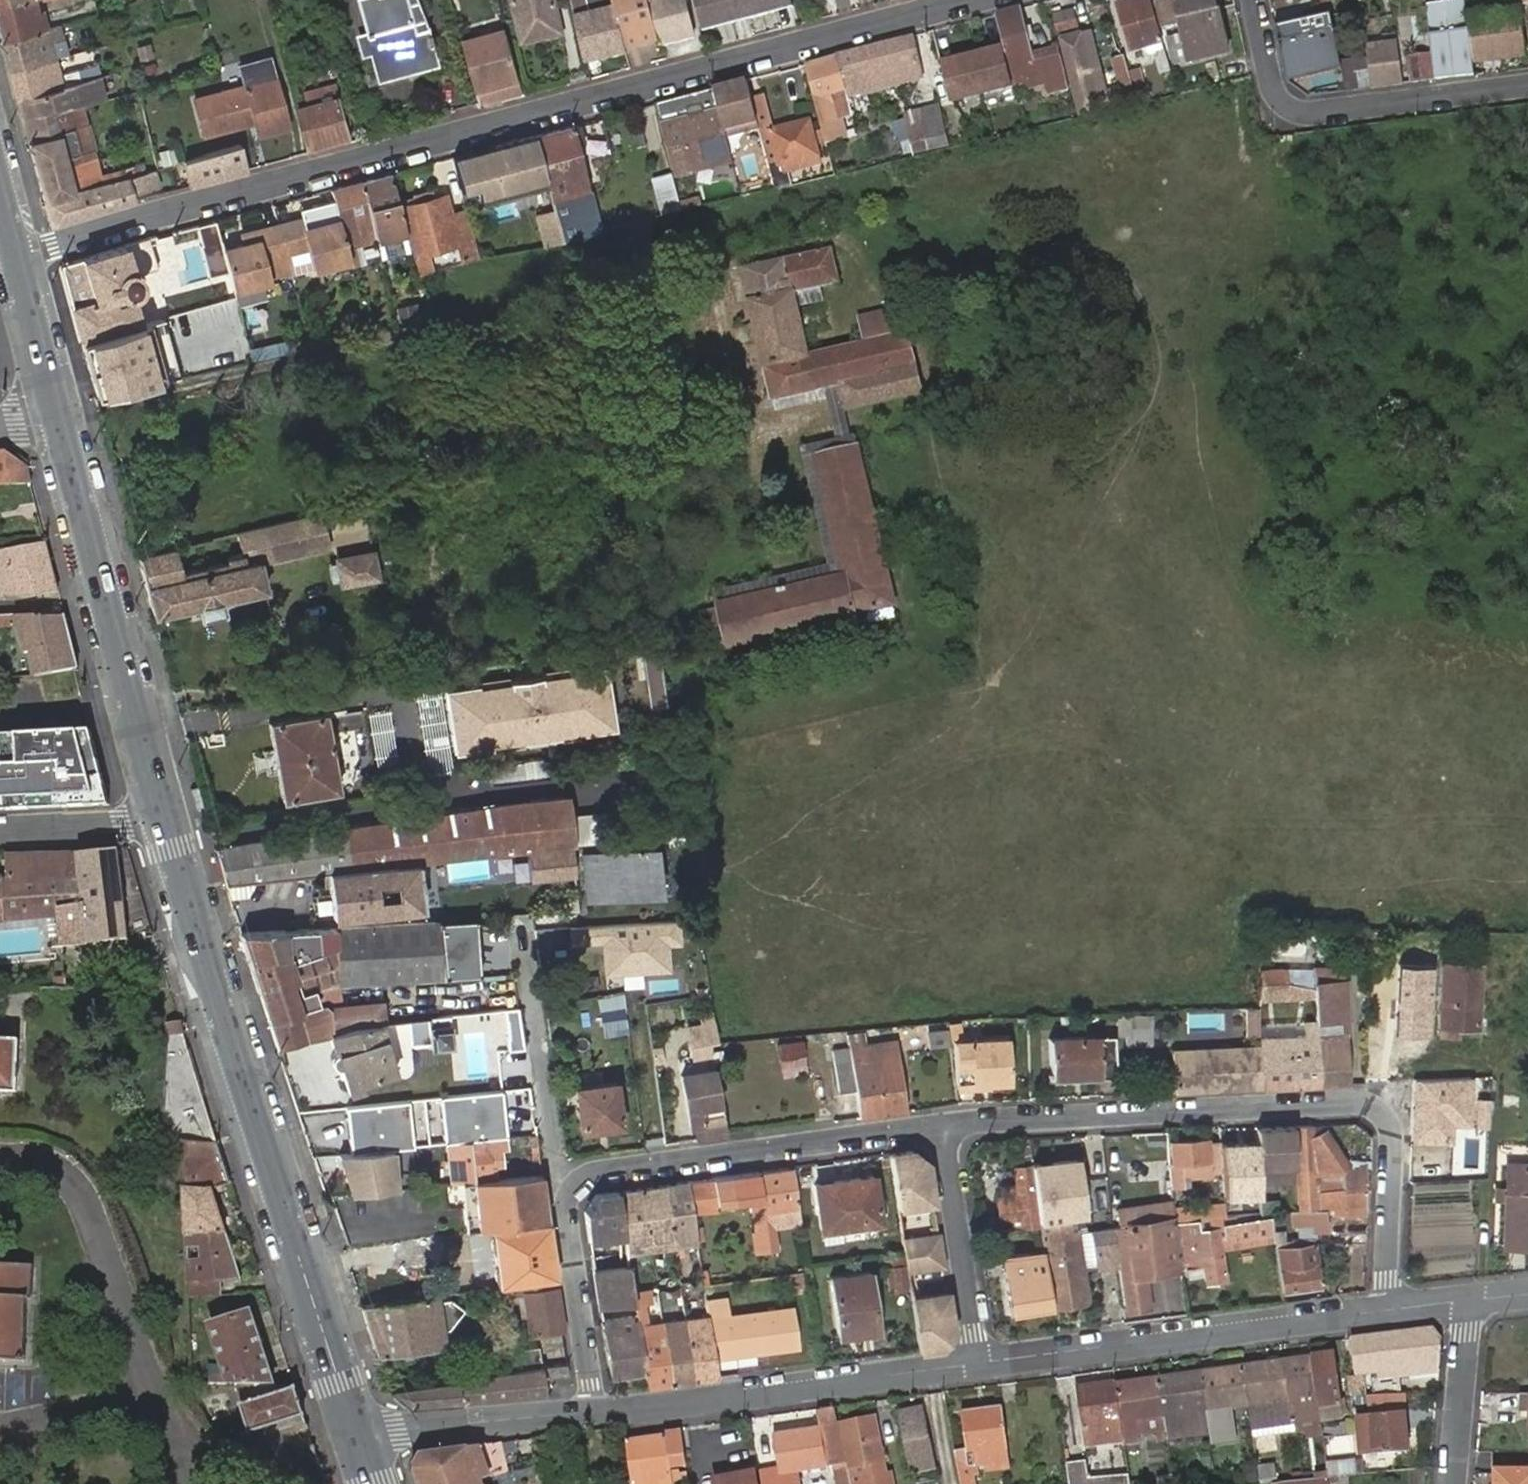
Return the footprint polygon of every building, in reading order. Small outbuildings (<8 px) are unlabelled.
[(2,45),(39,33),(40,33),(36,22),(84,8),(82,0),(29,0),(0,9),(0,35),(2,45)] [(29,0),(0,0),(0,9),(29,0)] [(409,0),(380,0),(362,5),(370,40),(362,43),(367,61),(376,58),(381,76),(436,61),(428,34),(420,36),(409,0)] [(420,36),(428,34),(418,0),(409,0),(420,36)] [(554,0),(513,0),(526,47),(564,37),(561,27),(554,0)] [(626,54),(626,52),(615,11),(591,16),(586,0),(570,0),(587,64),(626,54)] [(591,16),(615,11),(612,0),(586,0),(591,16)] [(658,43),(647,0),(612,0),(615,11),(626,52),(658,43)] [(661,43),(662,47),(693,40),(683,0),(662,0),(658,1),(658,0),(648,0),(661,43)] [(704,32),(715,29),(712,19),(731,14),(727,0),(695,0),(704,32)] [(731,14),(750,10),(752,20),(764,16),(760,0),(727,0),(731,14)] [(764,16),(776,13),(773,4),(786,0),(760,0),(764,16)] [(1151,0),(1139,0),(1136,1),(1120,5),(1121,10),(1131,50),(1143,47),(1145,55),(1150,54),(1165,50),(1163,42),(1151,0)] [(1233,45),(1220,0),(1180,0),(1186,25),(1168,30),(1175,56),(1193,51),(1194,55),(1233,45)] [(1445,2),(1456,77),(1475,75),(1474,63),(1473,57),(1467,18),(1465,0),(1461,0),(1445,2)] [(1445,2),(1425,5),(1432,54),(1436,79),(1456,77),(1445,2)] [(1032,53),(1021,8),(1001,13),(1018,89),(1048,82),(1050,93),(1069,90),(1059,48),(1040,52),(1042,59),(1035,61),(1032,53)] [(1467,18),(1473,57),(1521,51),(1516,12),(1467,18)] [(1290,82),(1345,70),(1343,62),(1332,15),(1277,27),(1290,82)] [(48,45),(60,42),(56,28),(44,32),(48,45)] [(1107,102),(1106,96),(1091,31),(1080,33),(1097,104),(1107,102)] [(2,45),(10,72),(54,60),(64,57),(60,42),(48,45),(44,32),(40,33),(39,33),(2,45)] [(1128,73),(1124,57),(1114,60),(1120,93),(1106,96),(1107,102),(1097,104),(1080,33),(1062,38),(1081,118),(1104,113),(1103,111),(1136,103),(1128,73)] [(919,68),(912,36),(838,56),(846,90),(919,68)] [(502,100),(524,94),(508,37),(465,49),(481,106),(497,101),(496,98),(501,97),(502,100)] [(1002,40),(960,51),(970,92),(990,87),(993,96),(1006,93),(1010,109),(1018,107),(1002,40)] [(1374,88),(1403,83),(1398,41),(1369,45),(1371,59),(1373,78),(1374,88)] [(1165,50),(1150,54),(1156,76),(1171,72),(1165,50)] [(1522,57),(1521,51),(1473,57),(1474,63),(1522,57)] [(1040,52),(1032,53),(1035,61),(1042,59),(1040,52)] [(1414,82),(1436,79),(1432,54),(1410,56),(1414,82)] [(846,90),(838,56),(807,64),(827,147),(842,143),(838,125),(832,94),(846,90)] [(287,129),(274,80),(268,59),(239,67),(244,88),(196,101),(204,135),(253,122),(257,137),(287,129)] [(1347,91),(1374,88),(1373,78),(1371,59),(1343,62),(1345,70),(1347,91)] [(100,77),(97,66),(59,77),(54,60),(10,72),(17,100),(100,77)] [(436,61),(381,76),(383,85),(438,70),(436,61)] [(1140,70),(1128,73),(1136,103),(1137,105),(1148,102),(1140,70)] [(17,100),(28,142),(55,134),(51,112),(66,109),(65,104),(87,98),(85,90),(108,83),(106,75),(100,77),(17,100)] [(748,80),(714,89),(726,135),(760,127),(753,98),(748,80)] [(714,89),(656,104),(674,176),(691,171),(690,166),(731,156),(726,135),(714,89)] [(764,96),(753,98),(760,127),(774,188),(789,185),(786,171),(784,163),(810,157),(812,165),(819,163),(809,120),(771,129),(764,96)] [(309,155),(351,143),(339,104),(298,115),(309,155)] [(28,142),(44,201),(71,193),(71,191),(122,177),(120,170),(100,174),(85,119),(82,107),(81,105),(66,109),(51,112),(55,134),(28,142)] [(951,149),(946,127),(941,106),(904,115),(915,158),(933,153),(951,149)] [(583,144),(578,125),(533,137),(544,180),(554,212),(562,242),(598,233),(587,193),(585,186),(589,185),(586,173),(582,174),(575,147),(583,144)] [(533,137),(451,158),(461,192),(476,188),(479,197),(544,180),(533,137)] [(186,188),(246,171),(238,146),(179,162),(186,188)] [(732,161),(731,156),(690,166),(691,171),(732,161)] [(784,163),(786,171),(812,165),(810,157),(784,163)] [(50,226),(132,202),(129,192),(155,185),(151,170),(122,177),(71,191),(71,193),(44,201),(50,226)] [(389,175),(360,183),(375,242),(379,259),(410,250),(402,227),(400,218),(401,217),(397,204),(389,175)] [(660,182),(669,217),(680,214),(684,213),(675,178),(660,182)] [(360,183),(330,190),(338,220),(348,260),(358,257),(356,247),(375,242),(360,183)] [(412,199),(397,204),(401,217),(410,250),(415,269),(430,265),(428,260),(426,251),(445,246),(447,254),(448,259),(475,252),(466,220),(454,224),(450,210),(446,197),(433,200),(430,191),(414,196),(412,199)] [(461,207),(450,210),(454,224),(466,220),(461,207)] [(545,246),(562,242),(554,212),(536,217),(545,246)] [(316,214),(304,217),(306,229),(319,225),(316,214)] [(304,217),(278,224),(290,273),(291,279),(318,272),(349,265),(348,260),(338,220),(319,225),(306,229),(304,217)] [(244,246),(223,251),(234,295),(267,286),(265,280),(290,273),(278,224),(251,231),(254,243),(244,246)] [(241,234),(244,246),(254,243),(251,231),(241,234)] [(144,268),(154,266),(147,240),(138,243),(144,268)] [(61,266),(81,342),(138,327),(130,292),(136,290),(133,276),(146,273),(144,268),(138,243),(61,266)] [(426,251),(428,260),(447,254),(445,246),(426,251)] [(743,270),(772,400),(823,388),(839,385),(843,385),(849,408),(922,391),(909,336),(903,312),(857,322),(862,346),(809,357),(795,294),(839,284),(832,250),(743,270)] [(417,306),(396,311),(399,325),(421,320),(417,306)] [(138,327),(81,342),(95,397),(176,378),(161,321),(138,327)] [(839,385),(823,388),(838,451),(854,447),(839,385)] [(731,649),(856,620),(855,615),(895,605),(858,446),(854,447),(838,451),(817,457),(844,576),(721,605),(722,612),(693,618),(700,654),(731,649)] [(30,481),(26,465),(7,452),(0,453),(0,482),(30,481)] [(136,555),(152,617),(198,606),(219,601),(265,590),(258,563),(326,547),(320,515),(232,534),(238,557),(223,561),(224,565),(180,575),(174,547),(136,555)] [(341,586),(376,580),(368,538),(342,543),(344,558),(334,561),(335,566),(338,580),(331,582),(333,593),(341,591),(341,586)] [(45,540),(0,550),(0,595),(30,596),(56,589),(45,540)] [(338,580),(335,566),(328,567),(331,582),(338,580)] [(219,601),(198,606),(201,619),(222,614),(219,601)] [(75,667),(63,617),(37,618),(36,614),(0,615),(0,628),(13,627),(20,655),(27,654),(33,677),(75,667)] [(609,662),(442,686),(453,758),(620,734),(609,662)] [(282,803),(336,795),(325,716),(269,726),(282,803)] [(89,729),(0,734),(0,811),(108,804),(89,729)] [(565,799),(495,810),(501,854),(525,852),(570,848),(565,799)] [(214,849),(223,884),(327,873),(413,864),(501,854),(495,810),(495,809),(214,849)] [(126,938),(117,847),(74,852),(77,875),(53,878),(57,914),(60,944),(126,938)] [(525,852),(527,877),(572,874),(570,848),(525,852)] [(646,849),(584,856),(588,901),(651,894),(646,849)] [(74,852),(2,854),(4,879),(0,879),(0,925),(1,925),(1,922),(41,916),(57,914),(53,878),(77,875),(74,852)] [(327,873),(332,919),(417,910),(413,864),(327,873)] [(678,919),(566,925),(568,944),(602,942),(604,973),(669,970),(668,944),(680,943),(678,919)] [(473,920),(438,922),(442,985),(477,982),(473,920)] [(284,954),(246,959),(267,1023),(300,1013),(298,1005),(339,1000),(337,984),(436,978),(434,921),(316,928),(317,946),(283,947),(284,954)] [(237,933),(246,959),(284,954),(283,947),(317,946),(316,928),(237,933)] [(1434,940),(1411,939),(1409,957),(1432,958),(1434,940)] [(478,955),(478,972),(505,972),(505,955),(478,955)] [(1433,965),(1395,963),(1391,1029),(1430,1031),(1433,965)] [(1443,963),(1439,1020),(1438,1038),(1460,1038),(1460,1026),(1478,1028),(1479,1004),(1481,969),(1481,965),(1443,963)] [(1262,968),(1262,982),(1285,982),(1288,981),(1287,967),(1262,968)] [(1320,1088),(1347,1086),(1343,980),(1342,980),(1341,967),(1315,967),(1315,981),(1313,981),(1314,996),(1314,999),(1316,1019),(1317,1039),(1320,1088)] [(1490,969),(1481,969),(1479,1004),(1488,1004),(1490,969)] [(1285,982),(1285,996),(1314,996),(1313,981),(1288,981),(1285,982)] [(1285,982),(1262,982),(1262,996),(1285,996),(1285,982)] [(598,995),(599,1010),(622,1009),(621,994),(598,995)] [(1316,1019),(1314,999),(1307,1000),(1308,1019),(1316,1019)] [(300,1013),(267,1023),(276,1052),(329,1036),(326,1029),(377,1023),(377,1006),(326,1008),(320,1006),(300,1013)] [(1149,1049),(1150,1015),(1138,1016),(1138,1049),(1149,1049)] [(182,1035),(178,1021),(163,1023),(168,1040),(182,1035)] [(326,1029),(329,1036),(335,1053),(333,1054),(332,1055),(330,1056),(329,1057),(329,1059),(329,1061),(329,1063),(330,1065),(332,1067),(333,1068),(335,1069),(337,1069),(339,1068),(340,1068),(348,1094),(361,1090),(360,1084),(393,1072),(377,1023),(326,1029)] [(969,1042),(965,1023),(947,1024),(948,1032),(949,1044),(969,1042)] [(448,1025),(429,1026),(432,1049),(450,1047),(448,1025)] [(714,1026),(688,1030),(692,1048),(708,1044),(717,1044),(714,1026)] [(1287,1030),(1258,1032),(1258,1042),(1288,1040),(1287,1030)] [(949,1044),(948,1032),(928,1034),(931,1051),(950,1048),(949,1044)] [(867,1033),(859,1034),(862,1047),(869,1046),(867,1033)] [(858,1119),(906,1113),(897,1056),(887,1058),(885,1044),(869,1046),(862,1047),(859,1034),(847,1036),(848,1049),(833,1051),(834,1063),(833,1065),(837,1091),(854,1090),(858,1119)] [(182,1035),(168,1040),(158,1144),(185,1144),(188,1144),(217,1144),(203,1097),(182,1035)] [(18,1087),(20,1038),(0,1037),(0,1086),(18,1087)] [(1051,1079),(1114,1076),(1112,1039),(1049,1043),(1051,1079)] [(1291,1090),(1320,1088),(1317,1039),(1288,1040),(1291,1090)] [(1009,1040),(969,1042),(949,1044),(950,1048),(954,1084),(994,1082),(1011,1082),(1009,1040)] [(1288,1040),(1258,1042),(1259,1049),(1260,1091),(1291,1090),(1288,1040)] [(780,1060),(783,1076),(803,1073),(802,1058),(803,1057),(801,1041),(776,1046),(778,1060),(780,1060)] [(887,1058),(897,1056),(895,1043),(885,1044),(887,1058)] [(708,1044),(692,1048),(694,1060),(711,1057),(708,1044)] [(1260,1091),(1259,1049),(1172,1054),(1173,1096),(1191,1095),(1195,1090),(1204,1089),(1209,1094),(1260,1091)] [(726,1135),(714,1074),(684,1079),(687,1095),(692,1128),(702,1126),(705,1139),(726,1135)] [(1474,1075),(1411,1079),(1410,1144),(1451,1145),(1451,1125),(1470,1126),(1474,1075)] [(994,1089),(994,1082),(954,1084),(955,1091),(994,1089)] [(576,1091),(582,1133),(620,1128),(614,1085),(576,1091)] [(498,1091),(440,1096),(444,1137),(502,1132),(498,1091)] [(405,1102),(346,1107),(350,1148),(409,1142),(405,1102)] [(1293,1125),(1256,1128),(1256,1143),(1258,1180),(1296,1178),(1295,1174),(1293,1125)] [(1312,1125),(1293,1125),(1295,1174),(1311,1175),(1312,1182),(1296,1183),(1298,1212),(1320,1211),(1320,1208),(1332,1208),(1332,1217),(1363,1218),(1364,1218),(1364,1190),(1343,1191),(1342,1181),(1337,1181),(1336,1170),(1344,1162),(1324,1128),(1312,1134),(1312,1125)] [(505,1139),(450,1145),(454,1185),(464,1184),(475,1183),(473,1170),(503,1167),(502,1150),(506,1149),(505,1139)] [(1018,1144),(1023,1173),(1032,1172),(1031,1169),(1027,1143),(1018,1144)] [(1219,1148),(1219,1144),(1206,1145),(1205,1143),(1170,1147),(1173,1182),(1208,1180),(1209,1176),(1222,1174),(1219,1148)] [(1256,1143),(1219,1148),(1222,1174),(1225,1202),(1259,1197),(1258,1180),(1256,1143)] [(1355,1163),(1344,1162),(1336,1170),(1337,1181),(1342,1181),(1343,1191),(1364,1190),(1364,1172),(1369,1172),(1370,1143),(1356,1143),(1355,1163)] [(185,1187),(211,1190),(231,1186),(217,1144),(188,1144),(185,1187)] [(389,1151),(337,1156),(350,1196),(394,1191),(389,1151)] [(890,1157),(897,1208),(911,1206),(922,1204),(932,1202),(927,1163),(914,1154),(890,1157)] [(1507,1165),(1504,1244),(1527,1246),(1527,1166),(1507,1165)] [(1069,1166),(1031,1169),(1032,1172),(1039,1225),(1051,1223),(1049,1208),(1074,1205),(1069,1166)] [(734,1207),(733,1201),(751,1199),(754,1237),(764,1236),(763,1228),(800,1223),(792,1170),(686,1184),(691,1214),(734,1207)] [(1021,1219),(1022,1230),(1039,1228),(1039,1225),(1032,1172),(1023,1173),(1014,1173),(1016,1187),(1000,1189),(1001,1198),(995,1200),(999,1222),(1010,1220),(1021,1219)] [(1311,1175),(1295,1174),(1296,1178),(1296,1183),(1312,1182),(1311,1175)] [(480,1206),(482,1230),(547,1220),(541,1176),(475,1183),(464,1184),(466,1207),(480,1206)] [(873,1180),(814,1186),(820,1231),(878,1223),(873,1180)] [(691,1214),(686,1184),(662,1187),(671,1247),(673,1263),(683,1262),(680,1245),(696,1243),(691,1214)] [(179,1187),(183,1236),(226,1235),(211,1190),(185,1187),(179,1187)] [(625,1252),(671,1247),(662,1187),(616,1193),(622,1236),(625,1252)] [(589,1241),(622,1236),(616,1193),(595,1196),(584,1210),(589,1241)] [(1174,1207),(1175,1223),(1226,1218),(1225,1202),(1174,1207)] [(480,1206),(466,1207),(468,1232),(482,1230),(480,1206)] [(1312,1230),(1327,1229),(1326,1210),(1320,1211),(1298,1212),(1295,1212),(1296,1228),(1307,1227),(1307,1219),(1312,1218),(1312,1230)] [(1175,1223),(1175,1225),(1176,1236),(1182,1236),(1186,1262),(1187,1270),(1204,1269),(1205,1278),(1206,1284),(1225,1281),(1222,1243),(1272,1234),(1271,1218),(1257,1219),(1256,1215),(1226,1218),(1175,1223)] [(1010,1220),(1011,1232),(1022,1230),(1021,1219),(1010,1220)] [(1043,1252),(1051,1308),(1086,1303),(1079,1252),(1073,1253),(1071,1237),(1071,1235),(1070,1235),(1068,1221),(1051,1223),(1039,1225),(1039,1228),(1043,1252)] [(1175,1225),(1125,1232),(1115,1233),(1126,1310),(1148,1307),(1144,1274),(1165,1272),(1164,1264),(1179,1263),(1176,1236),(1175,1225)] [(554,1280),(547,1226),(491,1233),(497,1288),(512,1286),(554,1280)] [(1274,1231),(1279,1292),(1320,1287),(1316,1249),(1316,1245),(1312,1246),(1312,1240),(1286,1242),(1285,1230),(1274,1231)] [(1116,1265),(1112,1233),(1092,1235),(1094,1249),(1097,1250),(1099,1268),(1116,1265)] [(901,1240),(906,1272),(942,1269),(937,1234),(901,1240)] [(226,1235),(183,1236),(187,1297),(216,1295),(214,1283),(241,1281),(226,1235)] [(1089,1270),(1085,1236),(1075,1237),(1071,1237),(1073,1253),(1079,1252),(1082,1270),(1089,1270)] [(1016,1315),(1051,1309),(1051,1308),(1043,1252),(1009,1258),(1016,1315)] [(1164,1264),(1165,1272),(1180,1271),(1179,1263),(1164,1264)] [(23,1301),(33,1301),(34,1290),(34,1266),(0,1264),(0,1361),(21,1362),(23,1301)] [(906,1288),(901,1264),(889,1266),(894,1290),(906,1288)] [(627,1265),(593,1271),(598,1306),(632,1301),(631,1291),(627,1265)] [(1187,1270),(1187,1281),(1205,1278),(1204,1269),(1187,1270)] [(828,1278),(836,1337),(874,1331),(865,1274),(828,1278)] [(916,1278),(907,1280),(918,1351),(942,1348),(952,1332),(947,1301),(920,1304),(919,1297),(916,1278)] [(530,1334),(560,1330),(554,1280),(512,1286),(513,1296),(524,1295),(530,1334)] [(703,1289),(703,1287),(702,1281),(691,1283),(691,1291),(703,1289)] [(649,1295),(648,1289),(631,1291),(635,1320),(635,1321),(643,1320),(641,1305),(648,1305),(647,1296),(649,1295)] [(947,1301),(946,1293),(919,1297),(920,1304),(947,1301)] [(708,1317),(714,1359),(797,1345),(792,1307),(734,1316),(730,1294),(704,1297),(708,1317)] [(444,1295),(434,1297),(438,1329),(439,1331),(444,1330),(461,1308),(444,1295)] [(360,1307),(376,1357),(441,1348),(439,1331),(438,1329),(434,1297),(360,1307)] [(261,1385),(274,1385),(249,1311),(209,1324),(230,1384),(233,1384),(261,1385)] [(629,1317),(601,1321),(609,1377),(643,1373),(636,1327),(635,1321),(635,1320),(630,1321),(629,1317)] [(691,1383),(717,1380),(714,1359),(708,1317),(682,1320),(691,1383)] [(667,1387),(691,1383),(682,1320),(659,1324),(667,1387)] [(646,1390),(667,1387),(659,1324),(636,1327),(643,1373),(646,1390)] [(1433,1330),(1355,1340),(1357,1375),(1378,1373),(1379,1380),(1439,1373),(1442,1342),(1433,1330)] [(539,1368),(537,1351),(507,1357),(499,1368),(500,1374),(539,1368)] [(1332,1357),(1309,1360),(1315,1408),(1316,1416),(1317,1421),(1339,1418),(1332,1357)] [(1309,1360),(1283,1363),(1290,1410),(1291,1418),(1292,1424),(1293,1433),(1320,1430),(1317,1421),(1316,1416),(1315,1408),(1309,1360)] [(1247,1408),(1248,1419),(1250,1429),(1251,1440),(1293,1433),(1292,1424),(1291,1418),(1290,1410),(1283,1363),(1259,1366),(1258,1363),(1244,1365),(1243,1368),(1242,1368),(1247,1408)] [(564,1364),(542,1368),(543,1382),(566,1379),(564,1364)] [(500,1374),(387,1391),(403,1408),(542,1397),(539,1368),(500,1374)] [(1242,1368),(1201,1374),(1208,1433),(1210,1445),(1232,1442),(1228,1410),(1247,1408),(1242,1368)] [(1201,1374),(1158,1379),(1164,1420),(1165,1432),(1166,1439),(1208,1433),(1201,1374)] [(1124,1438),(1165,1432),(1164,1420),(1158,1379),(1116,1384),(1124,1438)] [(1364,1381),(1349,1383),(1350,1396),(1365,1395),(1364,1381)] [(305,1416),(296,1387),(265,1397),(261,1385),(233,1384),(250,1433),(305,1416)] [(1085,1446),(1124,1441),(1124,1438),(1116,1384),(1078,1390),(1085,1446)] [(972,1477),(977,1475),(977,1467),(970,1468),(968,1458),(1007,1452),(1002,1406),(961,1412),(968,1450),(955,1452),(962,1483),(973,1483),(972,1477)] [(836,1408),(819,1410),(821,1428),(774,1435),(780,1470),(759,1474),(761,1483),(799,1483),(796,1473),(837,1467),(840,1483),(851,1483),(847,1464),(836,1408)] [(912,1472),(936,1466),(924,1408),(900,1413),(912,1472)] [(1362,1456),(1410,1451),(1407,1411),(1359,1416),(1362,1456)] [(847,1464),(851,1483),(894,1483),(893,1477),(886,1479),(875,1421),(842,1426),(849,1464),(847,1464)] [(624,1443),(631,1483),(671,1483),(670,1479),(668,1466),(685,1464),(681,1435),(624,1443)] [(1324,1440),(1326,1457),(1335,1456),(1334,1439),(1324,1440)] [(1324,1440),(1311,1441),(1314,1481),(1328,1480),(1327,1468),(1326,1457),(1324,1440)] [(505,1473),(499,1444),(469,1448),(479,1479),(505,1473)] [(469,1448),(421,1454),(412,1468),(417,1483),(480,1483),(479,1479),(469,1448)] [(970,1468),(977,1467),(1009,1463),(1007,1452),(968,1458),(970,1468)] [(1069,1483),(1130,1483),(1129,1476),(1087,1481),(1085,1463),(1066,1463),(1069,1483)] [(1254,1467),(1256,1480),(1272,1477),(1270,1465),(1254,1467)] [(1349,1478),(1355,1477),(1354,1465),(1327,1468),(1328,1480),(1335,1479),(1349,1478)] [(1239,1469),(1241,1483),(1256,1483),(1256,1480),(1254,1467),(1239,1469)] [(1494,1472),(1494,1483),(1527,1483),(1527,1472),(1494,1472)] [(754,1473),(715,1482),(716,1483),(756,1483),(754,1473)]
